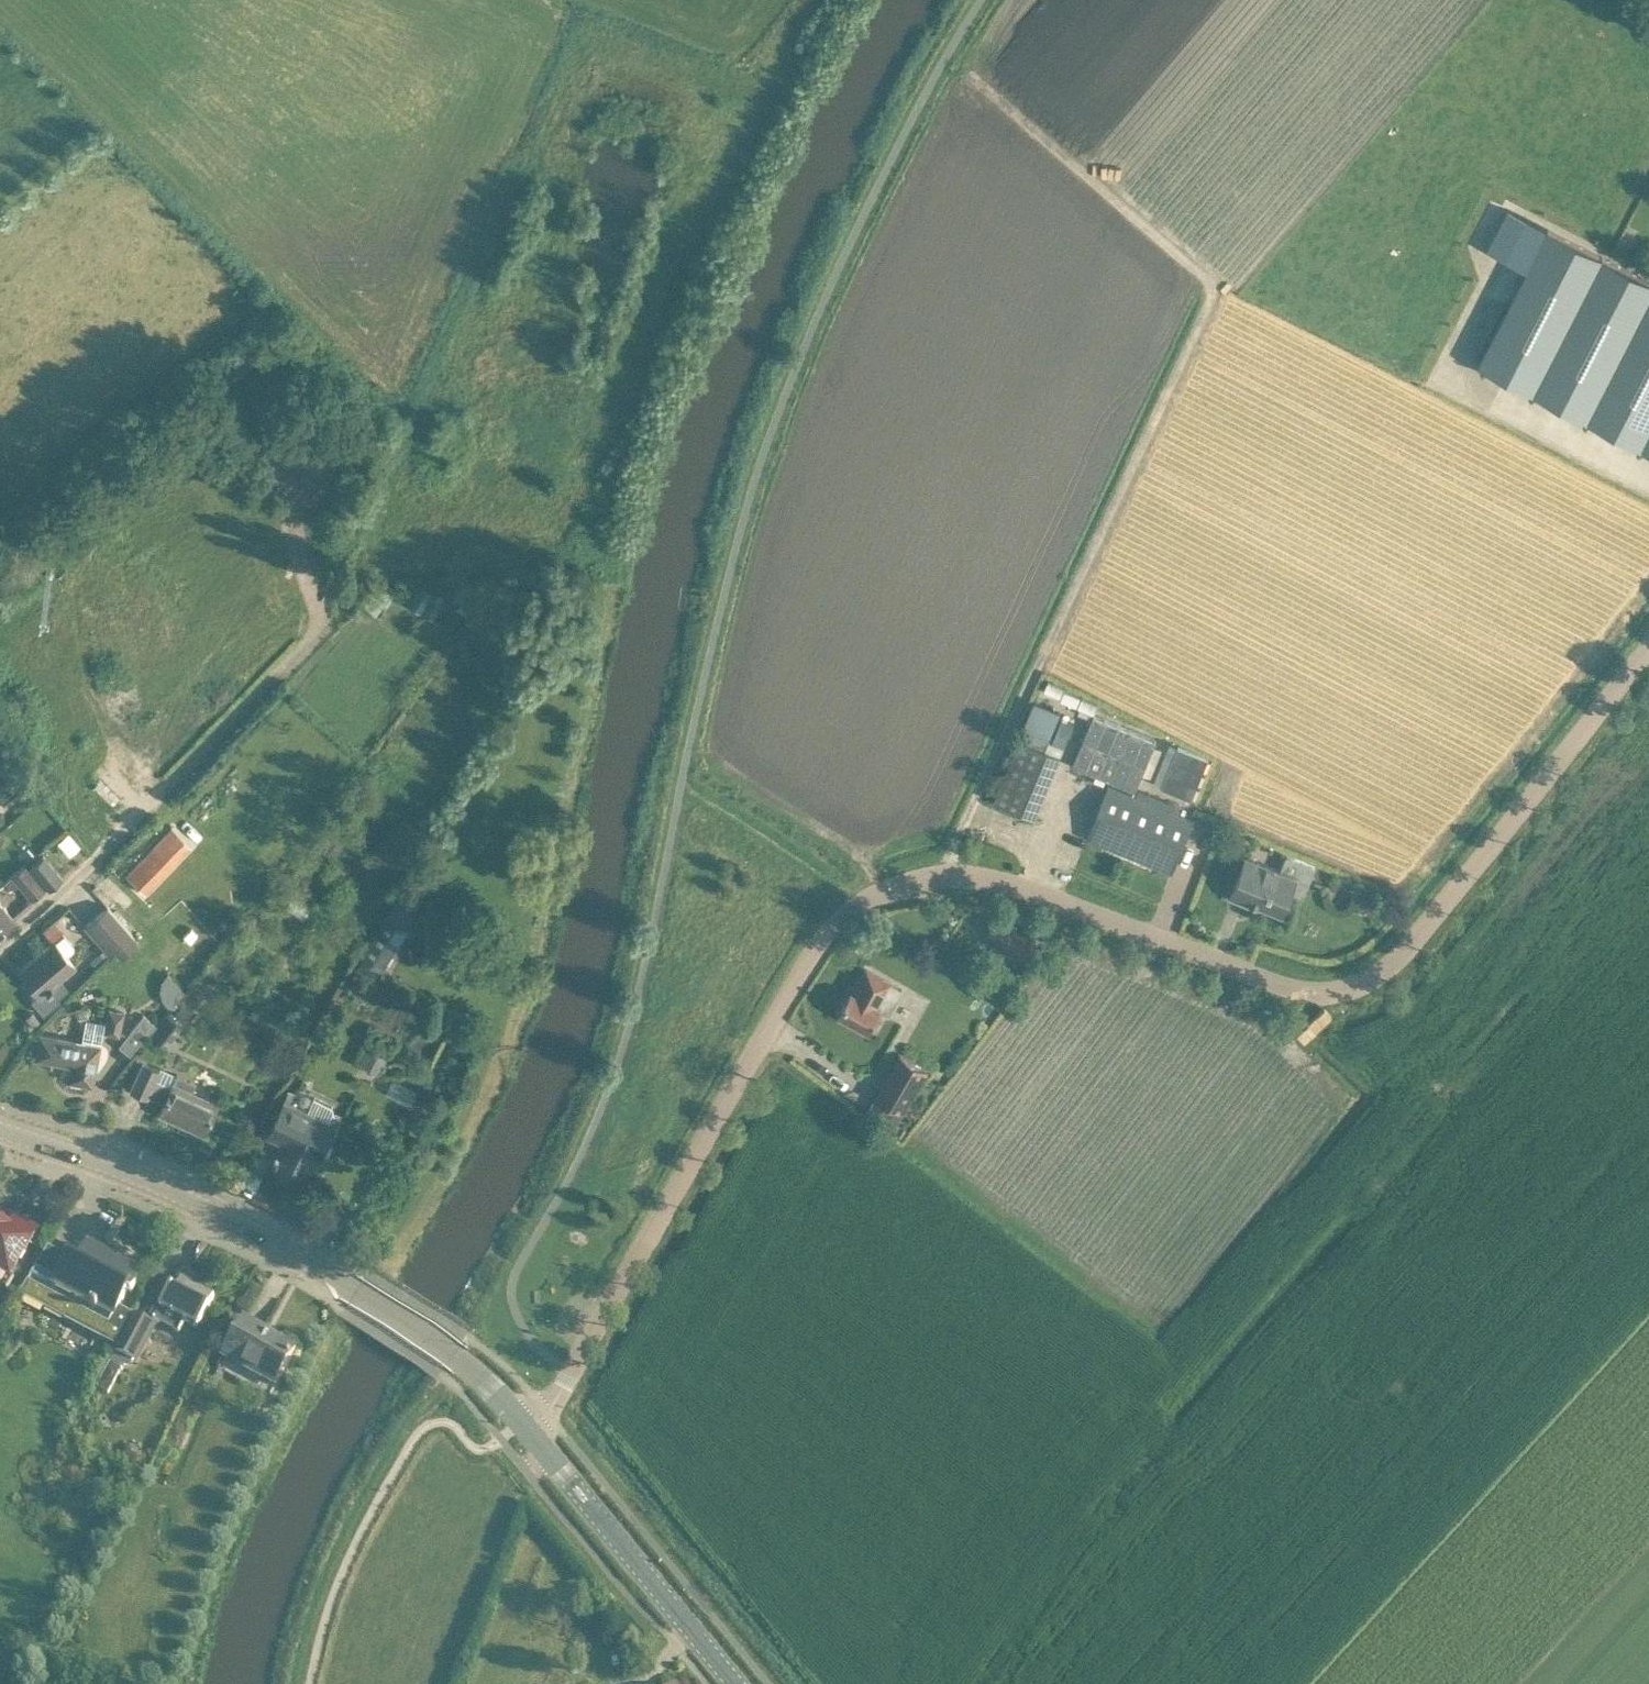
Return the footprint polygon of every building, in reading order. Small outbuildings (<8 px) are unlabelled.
[(1479,363),(1648,450),(1648,279),(1548,228),(1479,363)] [(1563,411),(1559,419),(1540,410),(1534,425),(1558,436),(1551,450),(1648,496),(1648,451),(1563,411)] [(248,504),(252,493),(242,489),(238,499),(248,504)] [(427,588),(417,612),(441,622),(451,598),(427,588)] [(463,600),(458,608),(467,613),(472,605),(463,600)] [(1046,747),(1061,711),(1035,700),(1020,736),(1046,747)] [(1156,737),(1096,712),(1075,763),(1114,777),(1137,786),(1156,737)] [(1065,746),(1075,722),(1062,716),(1052,741),(1065,746)] [(1209,757),(1178,744),(1162,784),(1192,797),(1209,757)] [(1193,818),(1177,811),(1180,804),(1139,787),(1136,793),(1112,783),(1111,785),(1110,784),(1088,837),(1171,871),(1193,818)] [(1041,836),(1044,827),(1017,820),(1014,829),(1041,836)] [(145,893),(190,845),(172,828),(127,876),(145,893)] [(54,849),(68,867),(89,852),(75,833),(54,849)] [(43,854),(30,865),(49,888),(62,876),(43,854)] [(1282,913),(1297,876),(1246,855),(1230,895),(1249,903),(1250,899),(1282,913)] [(33,898),(44,889),(23,864),(12,873),(32,897),(33,898)] [(13,915),(12,914),(0,900),(0,926),(13,915)] [(91,920),(106,936),(122,954),(128,948),(138,939),(137,938),(122,921),(107,905),(91,920)] [(69,907),(59,916),(69,928),(80,918),(69,907)] [(360,954),(382,968),(409,925),(386,912),(360,954)] [(31,999),(43,1012),(58,1000),(48,988),(52,985),(51,983),(74,963),(67,955),(73,950),(74,944),(60,929),(50,937),(53,940),(19,969),(39,992),(31,999)] [(137,938),(138,939),(148,949),(151,953),(159,946),(145,931),(137,938)] [(881,1009),(889,1014),(904,988),(898,984),(897,986),(867,969),(854,991),(852,990),(839,1013),(869,1030),(881,1009)] [(170,1004),(182,989),(167,971),(161,978),(159,988),(162,998),(170,1004)] [(182,1003),(176,1012),(181,1016),(188,1008),(182,1003)] [(121,1010),(107,1007),(102,1030),(117,1033),(121,1010)] [(144,1012),(132,1028),(143,1037),(155,1021),(144,1012)] [(150,1035),(165,1047),(183,1026),(168,1014),(150,1035)] [(100,1044),(98,1044),(102,1021),(86,1017),(81,1040),(40,1032),(35,1057),(71,1063),(68,1079),(92,1084),(100,1044)] [(370,1049),(363,1062),(378,1070),(385,1057),(370,1049)] [(905,1108),(927,1070),(901,1055),(879,1094),(905,1108)] [(203,1132),(212,1112),(217,1102),(190,1090),(194,1081),(176,1073),(161,1066),(160,1070),(157,1069),(142,1062),(131,1089),(147,1096),(147,1095),(164,1102),(159,1112),(203,1132)] [(417,1111),(426,1096),(403,1081),(393,1096),(417,1111)] [(335,1123),(332,1121),(336,1113),(333,1105),(315,1096),(309,1110),(291,1101),(297,1090),(290,1087),(285,1098),(286,1099),(270,1133),(284,1140),(278,1152),(277,1152),(274,1157),(275,1157),(272,1163),(306,1180),(335,1123)] [(7,1290),(14,1278),(10,1276),(26,1250),(37,1232),(15,1218),(10,1228),(0,1222),(0,1286),(7,1290)] [(118,1348),(135,1315),(120,1307),(128,1293),(131,1295),(142,1274),(89,1246),(79,1265),(71,1260),(71,1259),(48,1247),(19,1296),(66,1320),(117,1347),(118,1348)] [(197,1328),(204,1316),(214,1296),(181,1279),(176,1289),(171,1286),(160,1307),(157,1305),(150,1318),(180,1334),(186,1322),(197,1328)] [(157,1326),(135,1315),(118,1348),(117,1347),(106,1370),(117,1376),(124,1363),(130,1366),(132,1361),(137,1364),(157,1326)] [(275,1388),(286,1368),(296,1349),(244,1321),(233,1341),(223,1361),(275,1388)] [(106,1370),(96,1387),(107,1393),(117,1376),(106,1370)]
